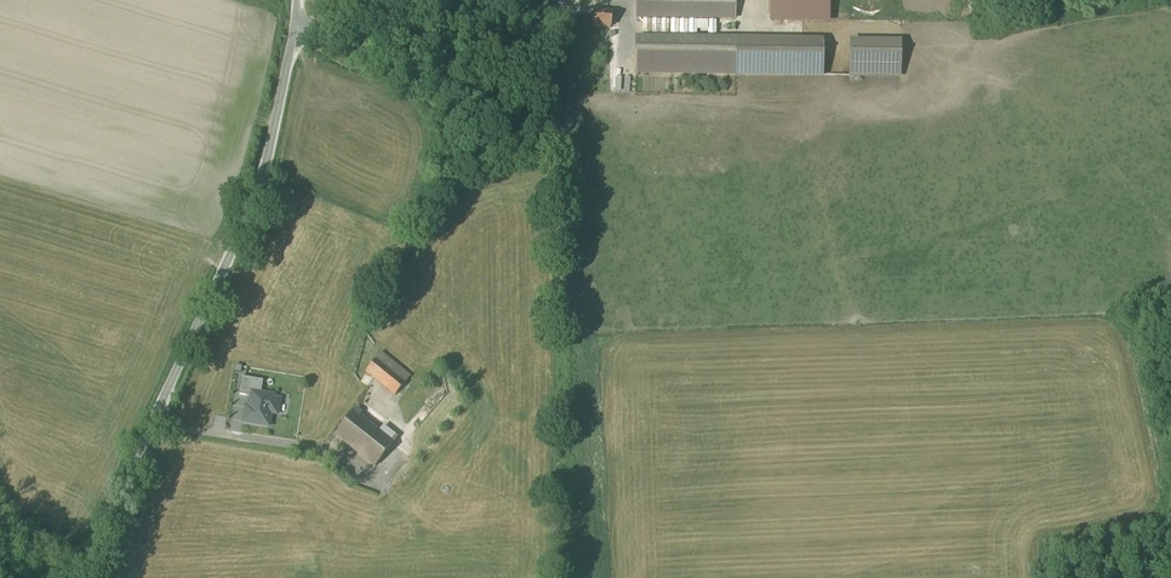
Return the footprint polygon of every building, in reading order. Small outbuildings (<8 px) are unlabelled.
[(632,23),(730,24),(729,0),(632,0),(632,23)] [(830,2),(772,1),(771,21),(829,22),(830,2)] [(619,30),(621,16),(593,12),(591,26),(619,30)] [(636,40),(636,78),(822,78),(822,40),(636,40)] [(901,41),(850,40),(849,76),(900,77),(901,41)] [(633,92),(633,77),(620,77),(620,92),(633,92)] [(375,362),(362,377),(391,399),(403,385),(375,362)] [(326,398),(306,424),(370,473),(392,445),(326,398)]
